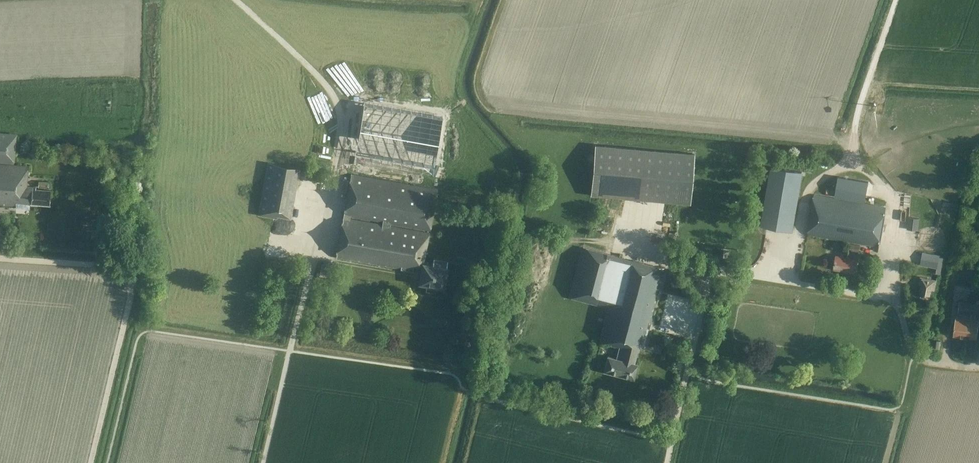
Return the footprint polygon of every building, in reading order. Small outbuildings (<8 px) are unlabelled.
[(421,166),(430,117),(351,103),(342,152),(421,166)] [(15,206),(15,203),(49,205),(50,190),(35,189),(35,187),(26,186),(28,166),(13,165),(15,134),(0,133),(0,205),(15,206)] [(595,144),(591,195),(689,204),(693,153),(595,144)] [(300,168),(267,162),(257,215),(277,218),(277,215),(290,218),(300,168)] [(760,226),(793,232),(803,172),(770,167),(760,226)] [(431,265),(429,265),(429,262),(424,261),(437,189),(351,174),(336,257),(412,271),(413,267),(422,269),(420,282),(426,283),(425,290),(435,292),(436,285),(443,286),(447,260),(433,257),(431,265)] [(868,181),(838,176),(835,196),(865,201),(868,181)] [(825,239),(848,243),(878,248),(885,207),(813,194),(807,235),(825,238),(825,239)] [(919,218),(908,217),(907,229),(918,230),(919,218)] [(859,252),(860,245),(847,243),(846,250),(859,252)] [(639,344),(644,345),(663,268),(582,248),(570,298),(608,308),(599,342),(620,347),(617,358),(607,356),(603,370),(633,378),(637,363),(634,363),(639,344)] [(920,265),(934,268),(934,272),(940,274),(943,257),(939,256),(939,255),(922,252),(920,265)] [(836,256),(834,269),(848,271),(848,273),(855,274),(857,259),(836,256)] [(321,263),(319,277),(328,278),(331,265),(321,263)] [(920,278),(919,284),(922,284),(921,295),(930,296),(931,289),(935,290),(937,280),(920,278)] [(957,321),(955,321),(954,336),(965,337),(969,302),(965,302),(959,301),(958,312),(959,312),(958,317),(957,317),(957,321)] [(976,303),(969,302),(965,337),(977,338),(978,319),(976,319),(977,314),(978,315),(978,304),(976,303)]
